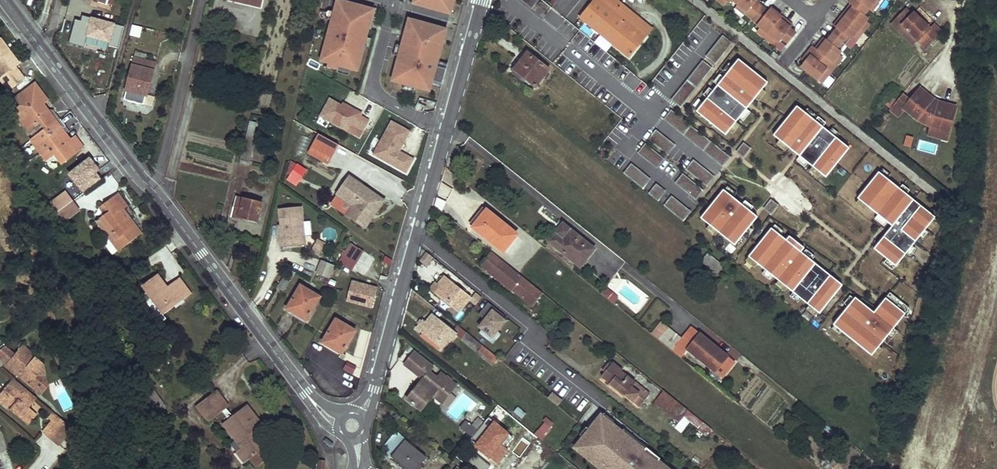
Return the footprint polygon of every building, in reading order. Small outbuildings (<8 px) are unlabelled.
[(334,10),(371,20),(375,7),(348,0),(337,0),(334,10)] [(413,2),(444,11),(447,0),(414,0),(413,2)] [(444,11),(444,12),(450,14),(453,0),(447,0),(444,11)] [(580,17),(630,58),(647,37),(617,13),(624,5),(618,0),(594,0),(580,17)] [(738,4),(747,11),(745,13),(752,19),(762,6),(756,1),(756,0),(741,0),(738,4)] [(858,29),(865,21),(867,18),(863,15),(868,9),(857,0),(851,0),(848,3),(851,5),(842,16),(858,29)] [(868,9),(869,8),(875,0),(857,0),(868,9)] [(879,2),(876,0),(875,0),(869,8),(872,11),(879,2)] [(747,11),(738,4),(735,8),(744,15),(745,13),(747,11)] [(654,29),(624,5),(617,13),(647,37),(654,29)] [(768,11),(762,6),(752,19),(758,24),(757,25),(759,27),(768,33),(780,18),(775,14),(776,12),(771,8),(768,11)] [(332,18),(334,10),(328,8),(326,17),(332,18)] [(929,28),(914,13),(912,15),(906,9),(896,19),(902,25),(917,41),(920,37),(928,45),(937,36),(929,28)] [(332,18),(320,60),(327,62),(338,65),(349,68),(357,70),(364,46),(367,36),(371,20),(334,10),(332,18)] [(118,51),(122,23),(84,16),(83,22),(73,20),(69,43),(118,51)] [(782,16),(780,18),(768,33),(776,40),(779,42),(780,41),(786,46),(796,33),(790,29),(792,25),(782,16)] [(832,34),(845,45),(849,39),(850,39),(852,38),(858,29),(842,16),(833,26),(837,29),(832,34)] [(408,19),(405,31),(442,41),(445,29),(408,19)] [(865,21),(858,29),(852,38),(855,41),(869,24),(865,21)] [(929,28),(937,36),(942,32),(934,24),(929,28)] [(917,41),(902,25),(898,29),(913,45),(917,41)] [(776,40),(768,33),(759,27),(756,31),(773,44),(776,40)] [(442,83),(446,68),(435,65),(442,41),(405,31),(401,45),(398,55),(391,80),(404,84),(415,87),(429,91),(431,85),(432,80),(442,83)] [(815,48),(833,62),(842,51),(840,50),(845,45),(832,34),(827,40),(824,37),(815,48)] [(920,37),(917,41),(925,48),(928,45),(920,37)] [(0,39),(0,73),(2,76),(0,78),(0,79),(9,91),(25,79),(15,67),(19,64),(8,49),(6,50),(4,48),(6,46),(0,39)] [(836,65),(833,62),(815,48),(813,46),(807,54),(808,55),(804,61),(804,62),(801,66),(818,80),(827,68),(831,71),(836,65)] [(833,62),(836,65),(845,54),(842,51),(833,62)] [(157,58),(137,52),(135,59),(155,64),(157,58)] [(550,69),(528,52),(515,69),(523,76),(536,87),(550,69)] [(155,64),(135,59),(124,100),(144,105),(155,64)] [(699,59),(672,100),(683,106),(710,65),(699,59)] [(739,60),(697,111),(726,134),(768,83),(739,60)] [(338,65),(327,62),(326,69),(337,72),(338,65)] [(348,75),(349,68),(338,65),(337,72),(348,75)] [(822,83),(831,71),(827,68),(818,80),(822,83)] [(536,87),(523,76),(520,80),(532,91),(536,87)] [(47,100),(35,84),(16,98),(22,106),(15,111),(24,122),(27,119),(33,126),(42,121),(47,128),(32,140),(38,147),(46,150),(51,156),(57,152),(64,161),(83,147),(75,138),(70,143),(64,135),(66,134),(67,128),(54,110),(48,110),(46,112),(41,105),(47,100)] [(415,87),(404,84),(402,89),(413,92),(415,87)] [(903,94),(890,110),(899,118),(905,110),(919,120),(930,126),(927,136),(947,141),(957,104),(940,99),(935,97),(921,86),(910,100),(903,94)] [(318,116),(359,138),(370,117),(329,95),(318,116)] [(849,149),(797,107),(773,137),(825,178),(849,149)] [(669,113),(663,122),(722,161),(728,152),(669,113)] [(414,157),(400,150),(411,129),(388,118),(370,155),(406,173),(414,157)] [(33,126),(27,119),(24,122),(28,129),(33,126)] [(256,123),(250,121),(240,160),(249,162),(255,138),(253,137),(256,123)] [(649,140),(668,153),(674,144),(655,130),(649,140)] [(328,163),(338,144),(317,133),(307,151),(328,163)] [(902,145),(910,147),(913,136),(905,134),(902,145)] [(743,156),(750,147),(742,141),(735,151),(743,156)] [(643,146),(639,155),(659,165),(664,155),(643,146)] [(51,156),(46,150),(38,147),(47,160),(51,156)] [(101,178),(95,171),(99,168),(89,154),(65,171),(81,193),(101,178)] [(686,170),(707,185),(714,175),(693,160),(686,170)] [(642,188),(650,178),(630,162),(622,172),(642,188)] [(307,171),(299,165),(291,176),(299,181),(307,171)] [(680,171),(673,179),(695,198),(702,190),(680,171)] [(877,172),(857,198),(891,225),(872,249),(896,267),(917,240),(917,204),(877,172)] [(337,194),(342,198),(336,207),(365,227),(372,218),(369,215),(371,212),(374,214),(384,201),(349,177),(337,194)] [(657,200),(665,191),(655,182),(647,191),(657,200)] [(77,197),(70,188),(56,199),(63,208),(77,197)] [(757,217),(723,190),(701,218),(735,245),(757,217)] [(127,207),(117,194),(104,204),(109,212),(106,215),(101,218),(109,231),(106,234),(119,251),(141,234),(129,218),(133,216),(133,212),(128,206),(127,207)] [(331,203),(336,207),(342,198),(337,194),(331,203)] [(682,221),(690,211),(671,195),(663,204),(682,221)] [(84,206),(77,197),(63,208),(70,217),(84,206)] [(263,204),(236,197),(231,217),(239,219),(240,217),(258,221),(263,204)] [(771,213),(778,204),(769,198),(763,208),(771,213)] [(109,212),(104,204),(100,206),(106,215),(109,212)] [(280,231),(281,247),(306,245),(303,208),(280,211),(282,227),(282,231),(280,231)] [(517,235),(488,211),(473,228),(503,252),(513,240),(517,235)] [(109,231),(101,218),(96,221),(106,234),(109,231)] [(594,249),(571,230),(564,238),(556,233),(550,241),(581,266),(594,249)] [(841,285),(772,230),(750,257),(819,313),(841,285)] [(336,257),(363,276),(374,260),(348,242),(344,247),(343,247),(336,257)] [(324,248),(315,243),(310,250),(320,255),(324,248)] [(491,252),(480,265),(511,290),(512,290),(532,306),(543,293),(491,252)] [(724,266),(708,253),(702,261),(718,274),(724,266)] [(420,263),(425,268),(432,260),(426,255),(420,263)] [(334,267),(321,261),(316,273),(329,278),(334,267)] [(295,273),(288,269),(277,288),(284,291),(295,273)] [(163,282),(158,275),(142,287),(147,294),(142,297),(141,298),(141,299),(141,301),(141,302),(142,303),(143,304),(145,305),(146,305),(147,304),(152,301),(164,316),(174,308),(172,305),(182,297),(184,300),(192,294),(180,278),(168,288),(165,290),(161,284),(163,282)] [(471,296),(446,277),(439,285),(436,284),(431,290),(458,311),(471,296)] [(349,279),(344,301),(372,307),(376,284),(349,279)] [(346,288),(333,281),(330,286),(342,293),(346,288)] [(320,298),(300,286),(287,309),(306,321),(320,298)] [(607,289),(603,294),(613,303),(617,297),(607,289)] [(874,313),(856,299),(834,326),(872,356),(909,309),(890,294),(874,313)] [(182,297),(172,305),(174,308),(184,300),(182,297)] [(506,322),(503,319),(494,311),(496,309),(489,303),(479,315),(486,320),(480,328),(493,338),(506,322)] [(494,311),(503,319),(505,317),(496,309),(494,311)] [(457,334),(433,314),(426,323),(423,320),(417,327),(444,349),(457,334)] [(355,332),(336,320),(322,343),(341,354),(355,332)] [(668,329),(660,323),(651,333),(659,340),(668,329)] [(715,372),(716,371),(723,377),(734,363),(727,357),(728,357),(720,350),(718,352),(715,349),(717,347),(700,334),(693,328),(687,333),(681,340),(672,350),(681,357),(687,350),(715,372)] [(681,340),(668,329),(659,340),(672,350),(681,340)] [(497,358),(466,332),(461,339),(476,352),(477,351),(493,363),(497,358)] [(13,353),(3,344),(1,346),(11,354),(13,353)] [(30,358),(32,355),(19,345),(18,347),(30,358)] [(4,363),(23,379),(33,379),(33,377),(42,376),(40,367),(37,365),(40,362),(32,355),(30,358),(18,347),(13,353),(11,354),(1,346),(0,348),(0,363),(1,361),(4,363)] [(415,351),(405,363),(427,381),(423,386),(419,383),(407,398),(421,410),(433,396),(442,403),(451,392),(446,388),(453,381),(442,372),(438,377),(431,371),(435,366),(415,351)] [(352,374),(356,365),(346,360),(342,369),(352,374)] [(622,370),(613,363),(603,377),(610,383),(610,384),(625,396),(626,394),(633,400),(633,401),(639,406),(650,394),(621,370),(622,370)] [(0,389),(0,395),(10,404),(8,406),(16,413),(17,412),(24,418),(31,409),(35,405),(32,403),(34,399),(10,378),(0,389)] [(149,384),(145,378),(136,384),(151,414),(165,405),(151,384),(149,384)] [(64,412),(74,407),(63,384),(53,389),(64,412)] [(151,414),(136,384),(132,386),(137,393),(136,394),(150,415),(151,414)] [(229,406),(217,390),(197,406),(209,421),(223,411),(227,408),(229,406)] [(703,423),(663,391),(654,402),(680,423),(684,418),(698,428),(703,423)] [(558,406),(563,401),(553,393),(549,398),(558,406)] [(0,395),(0,400),(8,406),(10,404),(0,395)] [(261,425),(247,405),(233,416),(229,419),(223,423),(236,441),(250,459),(256,468),(272,456),(253,432),(261,425)] [(233,416),(227,408),(223,411),(229,419),(233,416)] [(17,412),(16,413),(30,425),(38,416),(31,409),(24,418),(17,412)] [(604,414),(602,417),(612,426),(615,423),(604,414)] [(472,425),(478,429),(484,422),(478,417),(472,425)] [(493,420),(488,417),(484,422),(488,426),(493,420)] [(577,448),(587,457),(589,455),(597,461),(595,463),(597,465),(602,468),(663,468),(664,468),(658,463),(652,458),(655,455),(639,442),(637,445),(621,433),(612,426),(602,417),(591,431),(584,439),(577,448)] [(55,423),(46,433),(60,445),(72,431),(58,419),(55,423)] [(460,427),(472,436),(478,429),(472,425),(466,420),(460,427)] [(488,426),(484,422),(478,429),(472,436),(497,457),(510,442),(500,435),(504,430),(493,420),(488,426)] [(551,426),(545,422),(537,431),(542,436),(551,426)] [(580,436),(584,439),(591,431),(587,428),(580,436)] [(624,430),(621,433),(637,445),(639,442),(624,430)] [(397,432),(386,445),(391,449),(388,454),(407,468),(417,468),(426,457),(405,441),(406,439),(397,432)] [(250,459),(236,441),(231,445),(244,463),(250,459)] [(587,457),(585,458),(596,467),(597,465),(595,463),(597,461),(589,455),(587,457)] [(652,458),(658,463),(661,460),(655,455),(652,458)]
